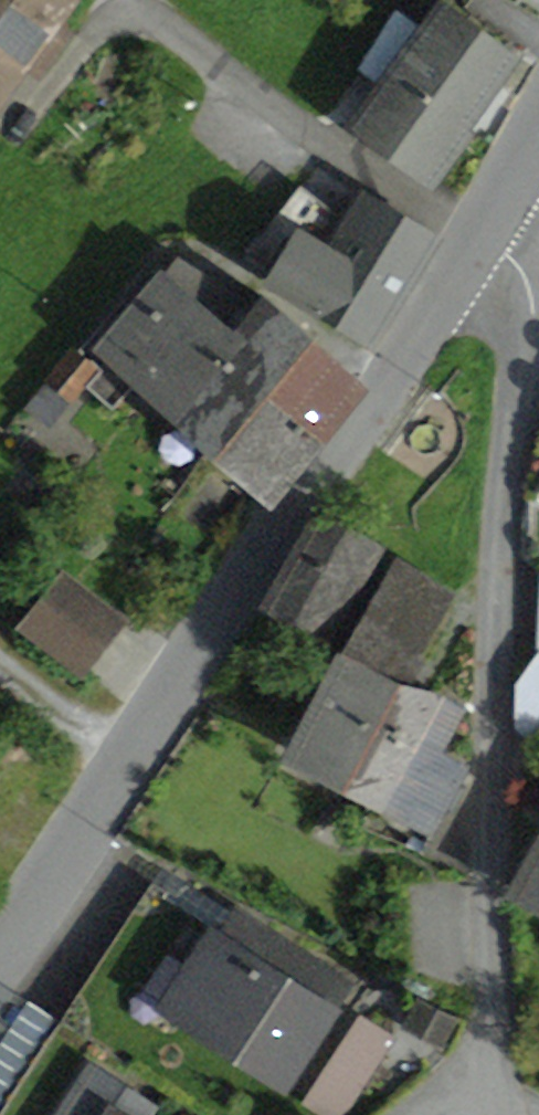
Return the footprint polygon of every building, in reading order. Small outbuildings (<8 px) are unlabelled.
[(52,19),(66,0),(0,0),(0,87),(23,56),(40,69),(68,31),(52,19)] [(433,175),(468,129),(462,125),(515,55),(450,6),(363,122),(433,175)] [(302,234),(334,256),(355,221),(302,188),(249,257),(278,274),(302,234)] [(278,274),(275,279),(371,338),(432,239),(368,200),(355,221),(334,256),(302,234),(278,274)] [(134,309),(107,341),(143,374),(181,409),(237,342),(234,339),(208,316),(227,293),(176,260),(134,309)] [(181,409),(270,491),(343,399),(359,379),(330,356),(310,341),(268,299),(247,324),(234,339),(237,342),(181,409)] [(110,411),(143,374),(107,341),(134,309),(124,300),(76,353),(93,367),(79,385),(110,411)] [(29,406),(49,422),(79,385),(93,367),(76,353),(74,352),(29,406)] [(351,528),(355,521),(329,504),(270,601),(328,636),(384,548),(351,528)] [(345,659),(394,685),(396,683),(448,596),(397,564),(341,657),(345,659)] [(65,578),(28,626),(80,667),(118,619),(65,578)] [(520,684),(519,716),(538,733),(538,657),(520,684)] [(342,789),(369,804),(375,787),(366,783),(415,693),(396,683),(394,685),(345,659),(296,745),(348,773),(342,789)] [(432,693),(427,699),(415,693),(366,783),(375,787),(436,823),(467,767),(440,753),(462,709),(432,693)] [(522,885),(538,895),(538,856),(522,885)] [(253,961),(270,935),(172,870),(158,892),(214,928),(211,933),(253,961)] [(211,933),(214,928),(158,892),(139,921),(195,957),(211,933)] [(195,957),(139,921),(122,947),(178,983),(195,957)] [(270,935),(253,961),(211,933),(195,957),(178,983),(165,1003),(285,1082),(348,986),(270,935)] [(160,1011),(165,1003),(178,983),(122,947),(104,974),(160,1011)] [(87,1001),(142,1037),(160,1011),(104,974),(87,1001)] [(69,1028),(24,999),(0,1036),(0,1114),(12,1114),(69,1028)] [(420,1006),(410,1025),(439,1041),(449,1021),(420,1006)] [(311,1099),(335,1114),(343,1114),(392,1040),(363,1020),(311,1099)] [(93,1069),(113,1082),(124,1065),(69,1028),(51,1055),(87,1079),(93,1069)] [(87,1079),(51,1055),(33,1082),(69,1106),(87,1079)] [(147,1105),(113,1082),(93,1069),(87,1079),(69,1106),(63,1114),(140,1114),(147,1105)] [(16,1109),(25,1114),(63,1114),(69,1106),(33,1082),(16,1109)]
